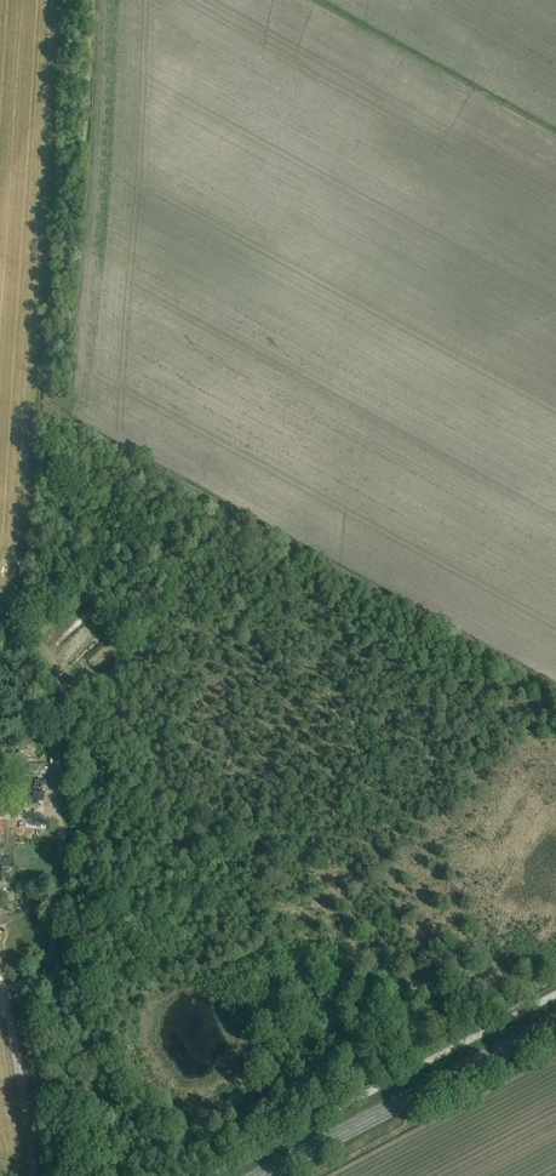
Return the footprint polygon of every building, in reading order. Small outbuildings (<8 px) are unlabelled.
[(14,860),(3,859),(2,868),(13,869),(14,860)] [(12,870),(1,869),(1,878),(12,879),(12,870)]
